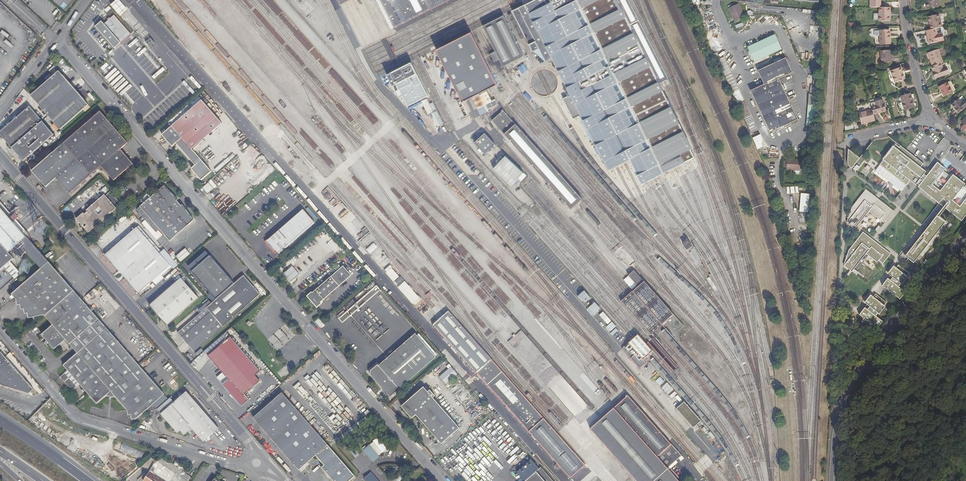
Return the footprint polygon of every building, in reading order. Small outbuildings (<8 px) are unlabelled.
[(127,10),(118,0),(116,0),(112,4),(122,15),(127,10)] [(395,30),(454,0),(380,0),(395,30)] [(524,4),(551,58),(570,95),(574,104),(595,93),(625,151),(647,139),(626,99),(659,83),(664,80),(669,78),(629,0),(532,0),(524,4)] [(870,8),(879,8),(880,8),(881,0),(870,0),(870,8)] [(938,8),(937,0),(927,0),(927,8),(938,8)] [(551,58),(524,4),(511,10),(532,51),(538,48),(545,61),(551,58)] [(742,20),(740,15),(742,14),(738,6),(728,11),(734,24),(742,20)] [(880,8),(879,8),(879,14),(879,21),(879,22),(890,22),(890,8),(880,8)] [(114,15),(105,24),(121,42),(131,34),(114,15)] [(525,55),(504,15),(483,26),(503,66),(525,55)] [(929,17),(931,30),(937,29),(943,28),(940,15),(929,17)] [(96,26),(115,48),(121,42),(105,24),(102,21),(96,26)] [(931,30),(927,31),(930,44),(940,42),(937,29),(931,30)] [(879,31),(879,36),(879,44),(890,44),(889,30),(879,30),(879,31)] [(492,87),(499,84),(472,31),(470,32),(454,40),(439,48),(436,49),(463,102),(470,98),(475,96),(492,87)] [(144,40),(151,47),(155,44),(148,36),(144,40)] [(928,53),(933,67),(942,63),(944,63),(939,49),(928,53)] [(891,50),(880,50),(881,63),(892,63),(891,50)] [(762,87),(749,93),(769,135),(796,122),(778,81),(790,76),(784,61),(757,73),(762,87)] [(933,67),(932,67),(936,79),(946,75),(942,63),(933,67)] [(891,70),(895,82),(905,79),(901,67),(891,70)] [(410,70),(396,77),(409,104),(423,98),(410,70)] [(58,71),(31,96),(61,130),(88,105),(84,100),(58,71)] [(692,148),(659,83),(626,99),(647,139),(625,151),(595,93),(574,104),(580,115),(608,171),(629,160),(641,185),(695,157),(691,149),(692,148)] [(948,84),(939,89),(945,99),(954,94),(948,84)] [(488,109),(498,104),(496,99),(492,101),(487,91),(476,97),(473,98),(478,109),(479,108),(481,113),(483,112),(488,109)] [(910,94),(901,97),(905,111),(915,108),(910,94)] [(573,118),(580,115),(574,104),(570,95),(563,99),(573,118)] [(15,105),(19,108),(25,99),(20,97),(15,105)] [(958,113),(965,106),(958,98),(951,104),(958,113)] [(425,99),(420,102),(425,113),(431,111),(425,99)] [(173,127),(193,149),(222,123),(202,100),(173,127)] [(872,110),(873,115),(885,112),(882,100),(875,102),(876,106),(871,107),(872,110)] [(22,163),(54,135),(28,106),(0,133),(0,138),(10,150),(12,148),(14,151),(13,152),(22,163)] [(99,110),(67,140),(83,158),(95,171),(101,166),(114,180),(133,163),(121,149),(128,142),(99,110)] [(506,114),(503,110),(491,120),(570,209),(574,206),(579,202),(582,199),(553,167),(537,149),(527,137),(506,114)] [(861,125),(875,121),(873,115),(872,110),(858,114),(861,125)] [(745,120),(752,135),(758,132),(751,118),(745,120)] [(193,149),(173,127),(162,136),(171,146),(175,143),(186,155),(193,149)] [(486,155),(497,145),(485,132),(474,142),(486,155)] [(67,140),(62,144),(78,162),(83,158),(67,140)] [(55,178),(57,180),(78,162),(62,144),(32,171),(37,177),(39,176),(42,180),(40,181),(45,187),(55,178)] [(906,186),(911,180),(919,186),(918,187),(939,204),(944,198),(948,201),(951,203),(946,209),(962,221),(965,216),(965,185),(964,187),(963,187),(965,184),(953,175),(951,177),(942,174),(943,171),(935,165),(926,176),(922,173),(921,172),(918,170),(923,164),(900,147),(899,148),(896,145),(894,147),(883,160),(880,165),(906,186)] [(883,160),(894,147),(893,146),(882,160),(883,160)] [(204,163),(193,149),(186,155),(193,163),(189,167),(193,172),(204,163)] [(851,170),(859,159),(848,149),(847,157),(848,165),(849,168),(851,170)] [(527,174),(506,155),(494,168),(514,187),(527,174)] [(83,158),(78,162),(90,175),(95,171),(83,158)] [(78,162),(57,180),(69,193),(90,175),(78,162)] [(204,163),(193,172),(201,181),(213,172),(204,163)] [(794,166),(794,164),(785,163),(785,174),(799,175),(799,166),(794,166)] [(906,186),(880,165),(878,168),(875,171),(901,192),(906,186)] [(203,188),(208,194),(217,186),(212,180),(203,188)] [(164,184),(140,207),(160,229),(170,241),(194,220),(182,205),(180,206),(176,201),(178,200),(164,184)] [(867,211),(869,212),(880,221),(882,219),(886,222),(894,211),(889,209),(878,200),(875,203),(872,201),(874,197),(866,191),(852,208),(847,222),(848,222),(853,226),(856,223),(857,224),(867,211)] [(81,206),(88,200),(82,192),(75,199),(81,206)] [(85,228),(84,229),(88,234),(95,228),(93,226),(96,224),(98,225),(115,209),(114,208),(118,204),(109,193),(104,197),(103,196),(85,211),(86,212),(83,215),(82,214),(75,220),(82,227),(83,226),(85,228)] [(24,234),(27,232),(0,200),(0,206),(24,234)] [(10,262),(17,257),(21,258),(25,253),(40,269),(11,295),(17,301),(30,299),(31,304),(34,304),(34,308),(37,308),(37,313),(40,313),(41,318),(44,318),(52,327),(83,301),(58,272),(57,273),(24,234),(0,206),(0,271),(7,266),(10,262)] [(157,233),(160,229),(140,207),(137,210),(157,233)] [(939,218),(946,209),(944,207),(937,216),(939,218)] [(276,250),(278,253),(313,222),(303,210),(275,235),(273,233),(264,241),(274,253),(276,250)] [(853,226),(848,222),(847,224),(855,230),(869,212),(867,211),(857,224),(856,223),(853,226)] [(913,253),(908,259),(915,261),(916,261),(946,223),(937,216),(910,251),(913,253)] [(121,274),(153,247),(136,228),(105,255),(121,274)] [(882,264),(890,254),(875,243),(872,246),(869,244),(872,240),(863,233),(855,242),(848,251),(844,265),(850,269),(852,266),(853,267),(864,253),(865,255),(877,263),(878,261),(882,264)] [(686,241),(682,244),(687,251),(693,247),(687,239),(686,240),(686,241)] [(374,242),(367,249),(371,253),(378,247),(374,242)] [(169,266),(153,247),(121,274),(137,293),(169,266)] [(181,261),(190,253),(186,248),(177,256),(181,261)] [(852,266),(850,269),(852,271),(865,255),(864,253),(853,267),(852,266)] [(217,321),(223,328),(260,295),(243,275),(233,284),(209,255),(191,271),(215,300),(206,308),(217,321)] [(22,276),(10,262),(7,266),(18,280),(22,276)] [(292,265),(283,272),(291,280),(299,273),(292,265)] [(898,288),(901,285),(907,277),(909,274),(898,265),(890,276),(892,277),(890,280),(888,279),(882,286),(900,300),(905,293),(898,288)] [(392,267),(386,273),(394,281),(400,276),(392,267)] [(625,298),(621,301),(651,335),(655,332),(660,327),(663,324),(665,327),(670,323),(678,331),(684,326),(644,281),(634,270),(631,273),(629,275),(639,286),(635,289),(630,293),(625,298)] [(318,307),(322,303),(321,302),(340,285),(331,275),(312,292),(312,291),(307,295),(318,307)] [(396,285),(416,305),(422,299),(403,278),(396,285)] [(181,279),(149,306),(166,326),(198,299),(181,279)] [(92,291),(84,296),(87,300),(95,295),(92,291)] [(876,317),(878,314),(884,306),(886,303),(875,295),(867,305),(869,307),(867,310),(865,308),(859,316),(877,329),(883,322),(876,317)] [(30,299),(17,301),(17,304),(20,304),(20,309),(24,309),(25,314),(29,315),(29,319),(41,318),(40,313),(37,313),(37,308),(34,308),(34,304),(31,304),(30,299)] [(97,404),(110,393),(125,410),(126,412),(128,416),(131,415),(132,420),(135,419),(137,418),(139,416),(155,402),(164,394),(140,366),(83,301),(52,327),(41,337),(53,351),(64,341),(76,355),(62,367),(67,372),(79,385),(90,398),(94,403),(96,405),(97,404)] [(194,352),(223,328),(217,321),(206,308),(205,307),(204,307),(202,306),(198,310),(199,312),(176,332),(194,352)] [(476,374),(569,479),(584,466),(447,312),(441,317),(431,326),(474,375),(476,374)] [(369,376),(414,336),(413,334),(377,367),(375,365),(368,372),(368,374),(369,376)] [(414,336),(369,376),(388,398),(434,358),(414,336)] [(634,338),(621,349),(638,369),(644,364),(641,360),(648,355),(651,352),(636,336),(634,338)] [(207,357),(227,380),(250,361),(229,337),(207,357)] [(0,352),(0,384),(29,394),(33,389),(0,352)] [(259,372),(250,361),(227,380),(222,385),(240,406),(248,399),(244,394),(258,381),(254,376),(259,372)] [(76,388),(79,385),(67,372),(64,374),(76,388)] [(76,388),(64,374),(60,378),(72,392),(76,388)] [(423,425),(440,409),(430,399),(432,397),(427,392),(425,393),(421,389),(399,408),(407,417),(414,418),(415,416),(423,425)] [(203,440),(208,436),(218,428),(211,419),(186,391),(168,406),(160,413),(172,426),(177,432),(180,429),(184,434),(187,430),(192,427),(197,433),(203,440)] [(254,418),(273,440),(301,415),(282,394),(254,418)] [(637,480),(680,480),(668,468),(682,455),(628,395),(624,399),(618,404),(602,418),(591,429),(637,480)] [(685,401),(676,409),(693,428),(702,421),(699,418),(688,406),(685,401)] [(440,409),(423,425),(440,445),(457,429),(440,409)] [(301,415),(273,440),(299,470),(316,456),(325,466),(323,468),(334,480),(351,480),(356,477),(301,415)] [(123,444),(121,449),(142,458),(144,452),(123,444)] [(370,445),(364,451),(374,462),(380,457),(370,445)] [(157,461),(143,480),(178,480),(180,477),(157,461)] [(539,469),(525,480),(550,480),(539,469)]
